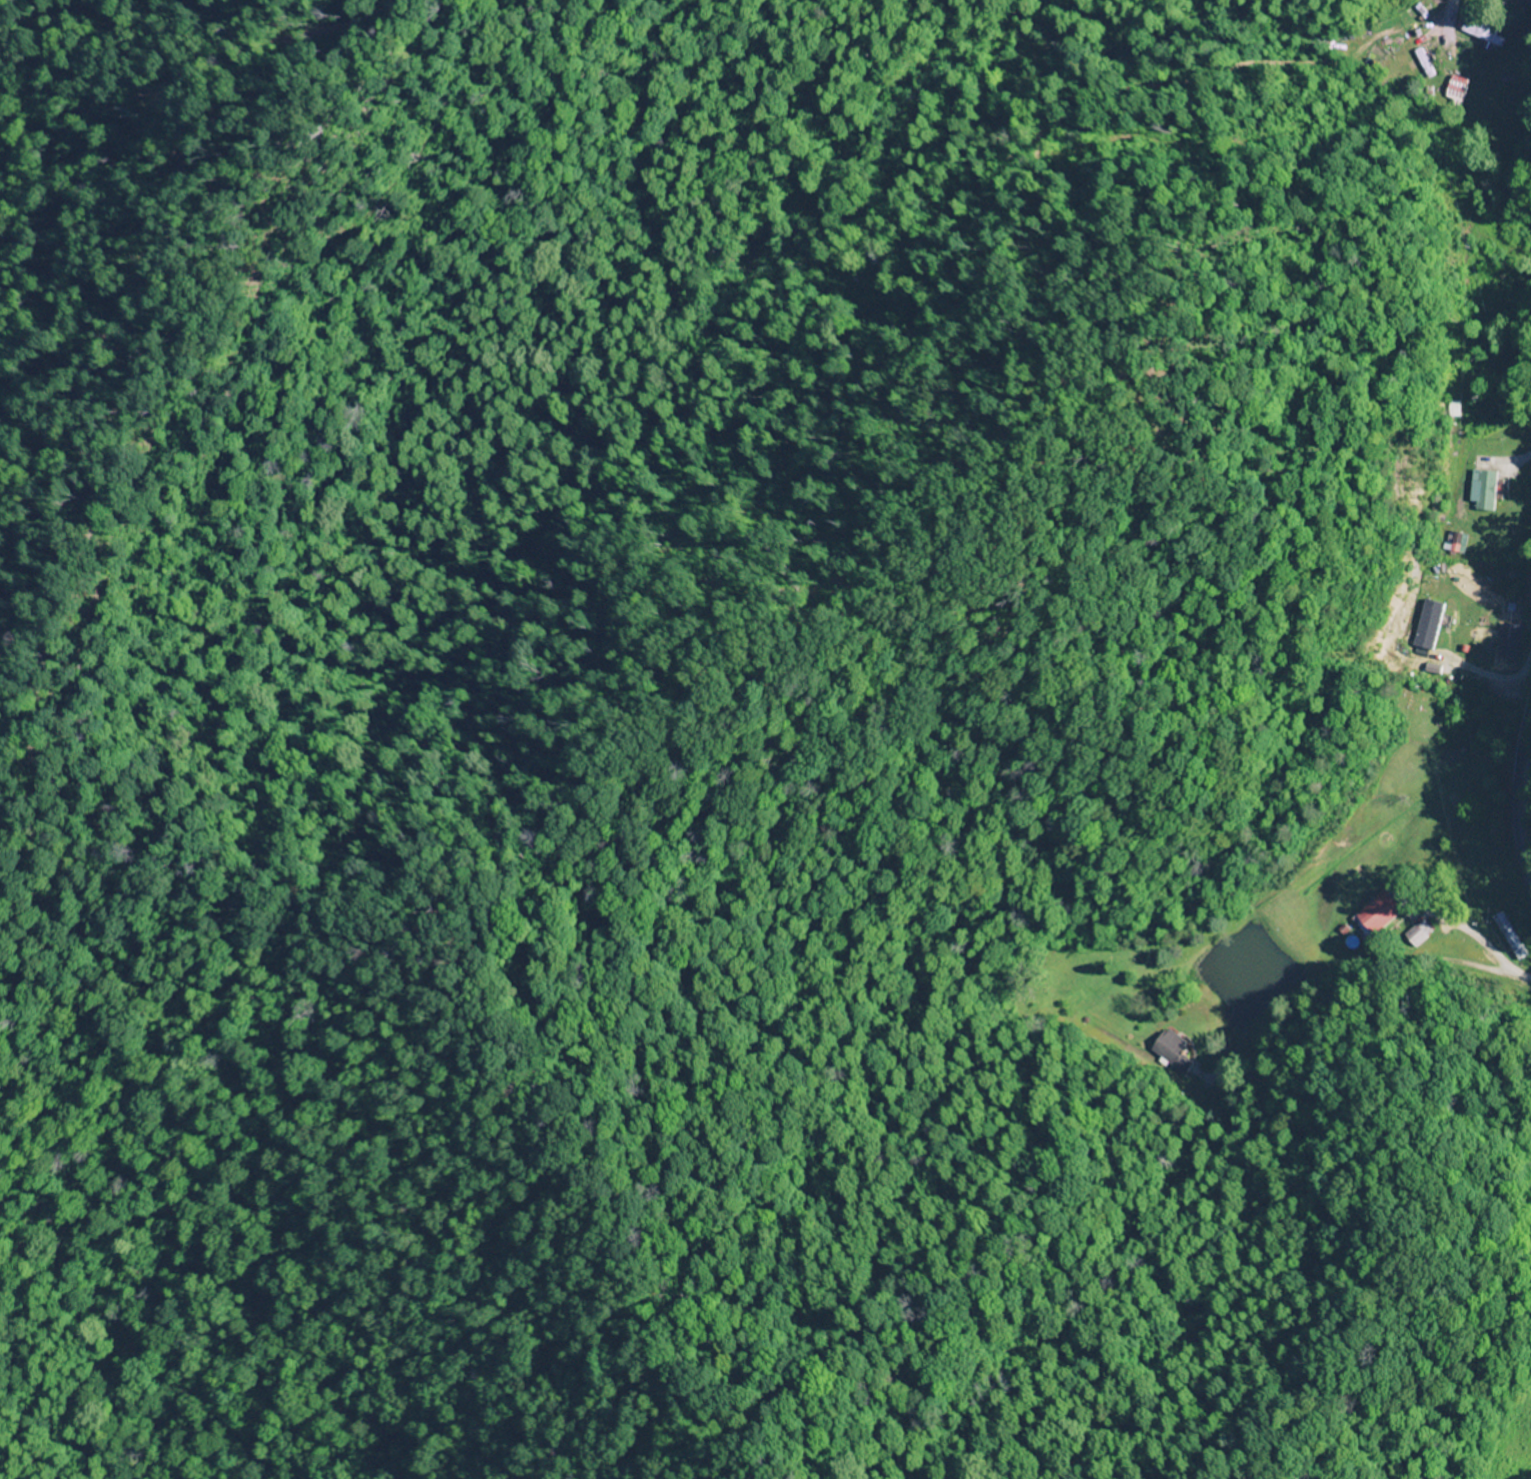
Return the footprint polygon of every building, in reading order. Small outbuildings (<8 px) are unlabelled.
[(1502,41),(1493,35),(1496,31),(1482,22),(1477,31),(1463,23),(1459,29),(1496,51),(1502,41)] [(1493,513),(1493,471),(1468,471),(1468,513),(1493,513)] [(1441,605),(1418,600),(1409,649),(1432,653),(1441,605)] [(1407,910),(1390,888),(1357,915),(1374,936),(1407,910)] [(1433,930),(1423,918),(1401,937),(1411,949),(1433,930)] [(1191,1065),(1185,1033),(1157,1037),(1163,1070),(1191,1065)]
